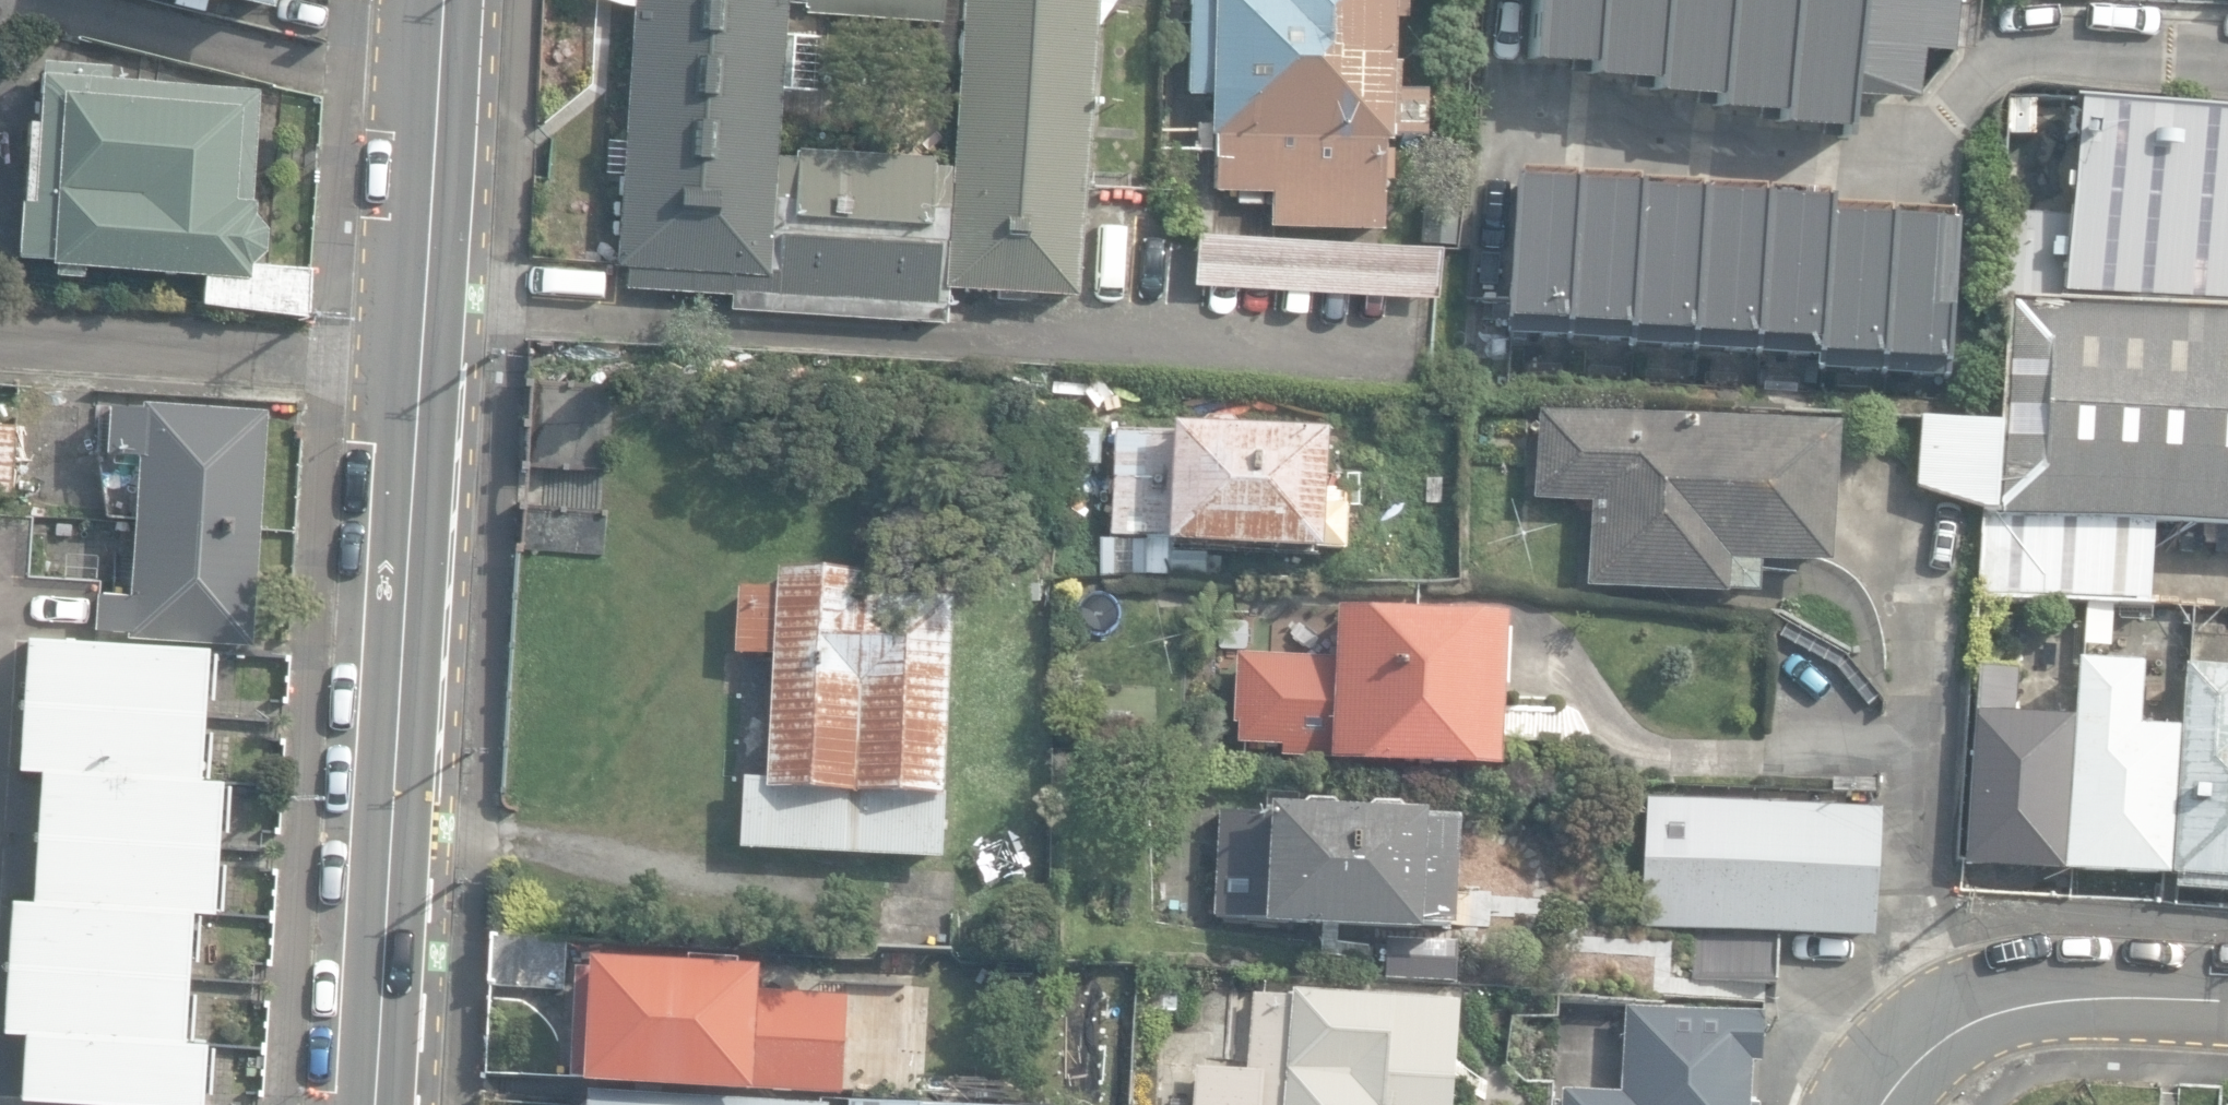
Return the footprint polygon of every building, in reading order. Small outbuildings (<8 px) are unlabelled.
[(272,10),(274,0),(227,0),(272,10)] [(584,5),(613,7),(611,39),(629,40),(627,72),(613,71),(611,106),(624,107),(622,140),(607,139),(605,174),(620,175),(615,265),(626,266),(625,288),(729,294),(728,311),(943,323),(946,288),(1074,296),(1081,182),(1092,0),(961,0),(951,167),(932,166),(933,158),(796,150),(795,157),(777,156),(781,88),(813,90),(816,37),(785,35),(787,3),(804,4),(803,15),(941,24),(942,0),(584,0),(584,5)] [(1187,95),(1208,95),(1208,135),(1212,136),(1211,192),(1269,193),(1268,228),(1380,230),(1381,180),(1390,180),(1391,151),(1382,150),(1382,140),(1386,140),(1386,136),(1425,137),(1426,91),(1394,90),(1394,63),(1387,63),(1388,17),(1405,18),(1405,0),(1189,0),(1187,95)] [(1515,4),(1505,4),(1502,41),(1514,42),(1511,79),(1621,85),(1621,96),(1657,98),(1657,100),(1686,101),(1685,112),(1722,114),(1721,127),(1811,132),(1810,143),(1859,146),(1861,106),(1917,109),(1919,74),(1945,75),(1946,57),(1959,58),(1962,0),(1515,0),(1515,4)] [(253,277),(254,265),(262,252),(265,218),(253,205),(260,91),(112,84),(114,67),(46,63),(45,75),(42,75),(40,122),(31,121),(27,202),(23,202),(20,257),(54,259),(54,264),(58,265),(57,276),(84,277),(84,268),(208,275),(253,277)] [(2080,104),(2073,215),(2007,211),(2001,290),(2227,306),(2227,115),(2080,104)] [(1877,212),(1878,198),(1503,174),(1502,201),(1492,200),(1490,237),(1500,238),(1493,341),(1512,342),(1511,352),(1813,371),(1812,384),(1942,392),(1943,380),(1964,382),(1968,311),(1978,312),(1980,281),(1970,280),(1974,218),(1877,212)] [(1195,286),(1433,301),(1436,250),(1198,236),(1195,286)] [(253,277),(208,275),(207,301),(305,307),(306,268),(254,265),(253,277)] [(2149,608),(2154,526),(2227,531),(2227,312),(2009,298),(1996,516),(1986,516),(1981,598),(2149,608)] [(526,466),(609,471),(612,424),(614,387),(531,382),(526,466)] [(134,522),(258,526),(264,411),(142,405),(142,407),(108,405),(107,433),(86,432),(85,453),(138,456),(134,522)] [(1589,590),(1729,598),(1729,594),(1760,596),(1762,562),(1833,566),(1841,431),(1543,414),(1537,502),(1593,505),(1589,590)] [(1986,512),(1995,513),(2001,426),(1920,420),(1916,488),(1986,512)] [(9,501),(14,425),(0,424),(0,500),(9,501)] [(1168,547),(1324,555),(1324,551),(1344,552),(1346,508),(1327,508),(1330,437),(1174,430),(1174,435),(1116,432),(1111,538),(1168,541),(1168,547)] [(1062,467),(1101,468),(1101,436),(1062,435),(1062,467)] [(521,550),(596,557),(600,514),(525,507),(521,550)] [(258,526),(134,522),(130,595),(98,593),(96,630),(127,632),(126,637),(252,644),(258,526)] [(1099,574),(1144,574),(1144,541),(1099,541),(1099,574)] [(744,849),(942,859),(946,800),(958,578),(893,574),(892,579),(870,577),(870,576),(780,571),(780,590),(742,588),(738,657),(776,659),(769,782),(747,780),(744,849)] [(2085,663),(2124,664),(2126,610),(2087,609),(2085,663)] [(1284,758),(1502,774),(1513,622),(1341,610),(1338,659),(1239,652),(1234,726),(1240,726),(1239,745),(1285,748),(1284,758)] [(214,698),(216,656),(199,656),(200,649),(22,641),(19,701),(194,712),(195,697),(214,698)] [(2065,872),(2169,879),(2178,731),(2141,729),(2145,667),(2078,664),(2065,872)] [(1964,865),(2063,873),(2073,721),(2016,716),(2020,671),(1980,669),(1964,865)] [(2227,896),(2227,673),(2185,670),(2171,879),(2176,880),(2175,893),(2227,896)] [(207,779),(209,731),(194,730),(195,712),(194,712),(19,701),(15,769),(36,771),(207,779)] [(225,833),(228,788),(214,787),(214,780),(207,779),(36,771),(33,834),(210,843),(210,833),(225,833)] [(1269,928),(1425,935),(1425,929),(1464,930),(1466,878),(1459,878),(1459,816),(1430,815),(1430,804),(1407,803),(1399,792),(1374,791),(1364,800),(1346,800),(1334,788),(1311,787),(1298,797),(1277,796),(1276,809),(1224,807),(1218,918),(1269,920),(1269,928)] [(1694,979),(1778,985),(1781,934),(1874,941),(1883,812),(1650,796),(1641,927),(1697,931),(1694,979)] [(221,910),(223,865),(208,864),(210,843),(33,834),(29,902),(198,909),(221,910)] [(196,960),(198,909),(29,902),(6,901),(2,963),(179,971),(181,971),(182,960),(196,960)] [(489,988),(562,992),(565,941),(492,937),(489,988)] [(1368,977),(1455,981),(1456,941),(1369,937),(1368,977)] [(194,993),(178,993),(179,971),(2,963),(0,1012),(0,1032),(20,1033),(191,1042),(194,993)] [(757,1092),(847,1098),(852,1021),(862,1022),(863,1003),(851,1002),(852,999),(761,994),(762,974),(583,963),(582,984),(594,985),(589,1087),(757,1097),(757,1092)] [(1175,1013),(1177,985),(1150,983),(1148,1010),(1175,1013)] [(1461,1005),(1295,992),(1294,997),(1257,994),(1251,1072),(1200,1068),(1197,1104),(1454,1104),(1461,1005)] [(1760,1007),(1622,1001),(1618,1084),(1563,1081),(1562,1104),(1755,1104),(1760,1007)] [(212,1050),(195,1049),(195,1042),(191,1042),(20,1033),(16,1099),(119,1104),(196,1104),(196,1093),(210,1094),(212,1050)] [(917,1104),(923,1104),(924,1072),(865,1068),(863,1102),(917,1104)] [(924,1103),(958,1104),(959,1075),(925,1074),(924,1103)] [(594,1097),(593,1104),(756,1104),(594,1097)]
